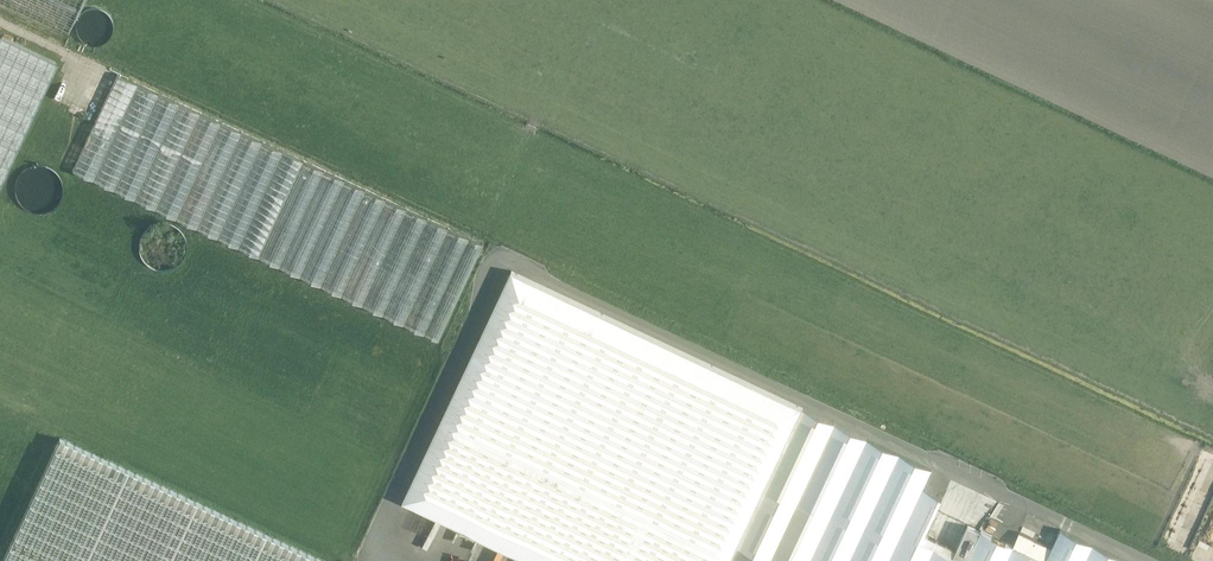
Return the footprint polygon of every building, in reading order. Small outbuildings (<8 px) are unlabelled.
[(67,33),(83,0),(0,0),(0,2),(67,33)] [(116,28),(115,24),(114,21),(113,17),(110,15),(108,13),(105,11),(100,9),(98,9),(94,9),(91,10),(88,12),(85,14),(83,16),(81,19),(79,23),(79,26),(79,30),(80,34),(82,38),(84,40),(86,43),(90,45),(92,45),(96,46),(100,46),(104,45),(107,43),(110,41),(112,39),(114,36),(115,32),(116,28)] [(17,147),(56,62),(0,36),(0,140),(17,147)] [(117,74),(73,170),(437,338),(482,244),(117,74)] [(17,147),(0,140),(0,185),(17,147)] [(62,198),(62,192),(62,187),(61,183),(58,178),(55,174),(52,171),(48,169),(43,166),(38,165),(33,166),(26,167),(21,170),(17,173),(14,177),(11,181),(10,187),(9,192),(10,197),(11,202),(13,207),(16,210),(20,213),(24,216),(29,218),(34,219),(40,218),(46,217),(49,215),(54,212),(58,207),(60,203),(62,198)] [(186,252),(186,247),(186,242),(184,237),(182,232),(178,227),(174,224),(169,222),(164,220),(159,219),(153,220),(148,221),(144,224),(139,227),(136,231),(133,236),(131,241),(130,247),(131,252),(133,258),(136,263),(139,267),(144,271),(147,273),(153,274),(158,275),(164,274),(168,273),(173,271),(178,267),(182,262),(184,257),(186,252)] [(802,407),(512,272),(404,503),(528,560),(1129,560),(1060,529),(1052,546),(1045,560),(1013,545),(981,530),(968,525),(957,550),(923,534),(941,496),(922,487),(931,468),(802,407)] [(60,434),(3,560),(324,560),(60,434)] [(1045,560),(1052,546),(1019,532),(1013,545),(1045,560)]
